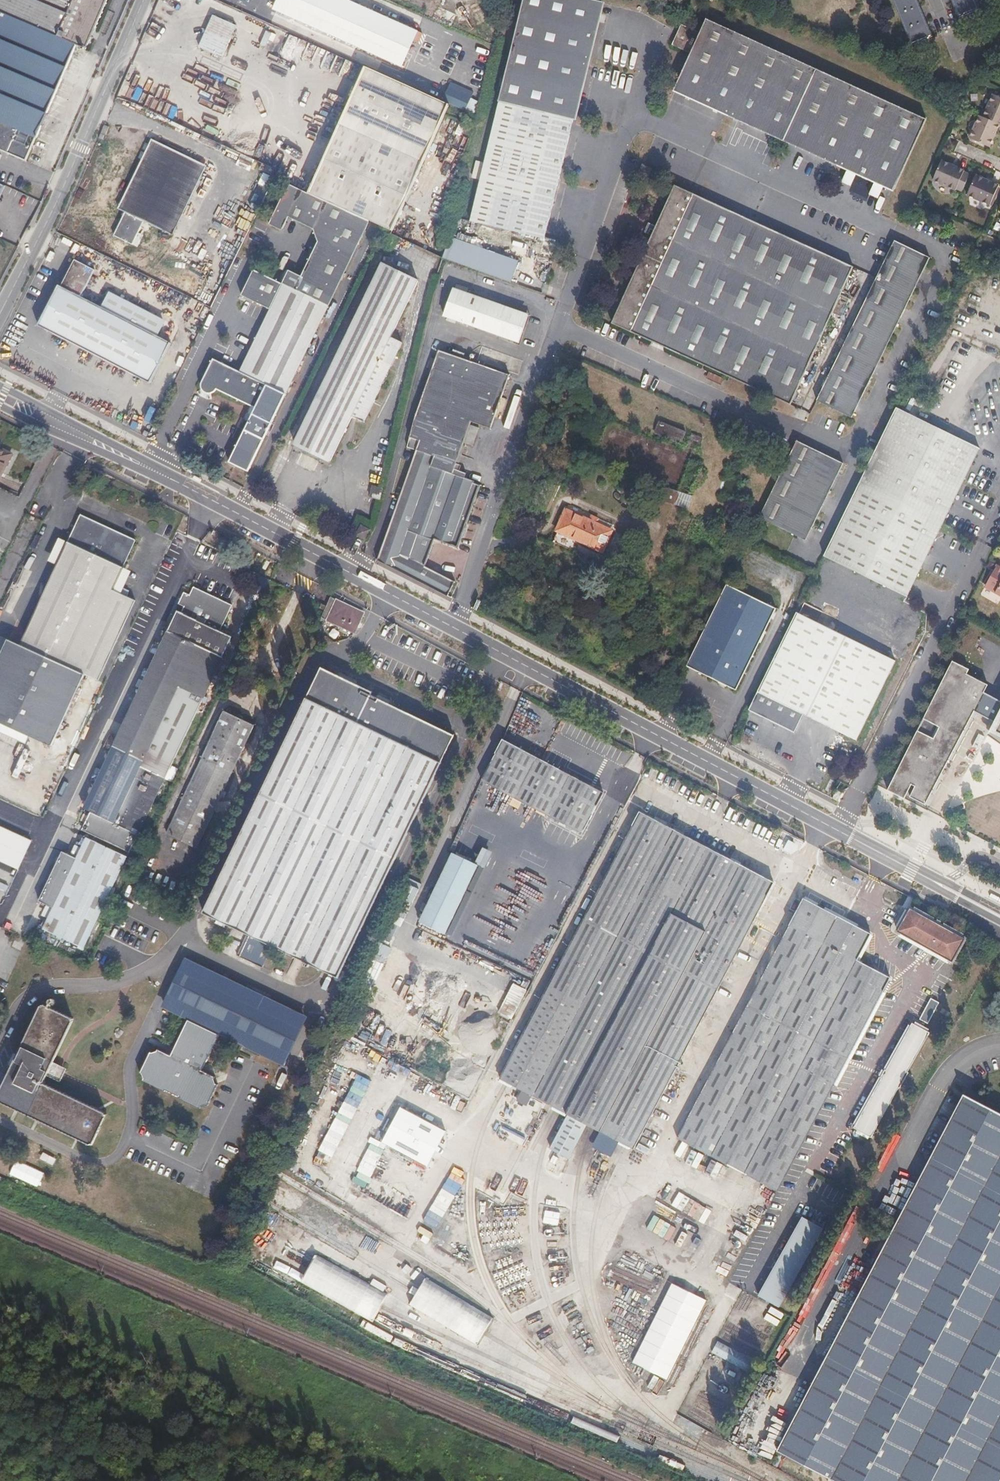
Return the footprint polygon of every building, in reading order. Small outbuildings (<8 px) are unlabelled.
[(109,0),(0,0),(0,151),(27,163),(79,45),(88,48),(109,0)] [(340,0),(281,0),(274,14),(300,25),(353,49),(404,71),(415,46),(420,48),(424,38),(406,30),(375,16),(340,0)] [(579,95),(592,44),(603,0),(601,0),(524,0),(522,10),(507,70),(496,116),(484,164),(475,202),(470,220),(494,226),(530,234),(544,238),(553,201),(566,149),(579,95)] [(917,0),(892,0),(897,12),(906,34),(911,46),(933,38),(921,8),(917,0)] [(954,9),(958,18),(969,14),(979,10),(975,0),(951,0),(954,9)] [(232,44),(238,30),(214,20),(205,40),(200,52),(224,63),(232,44)] [(860,91),(814,70),(779,54),(746,39),(717,26),(704,20),(698,33),(679,24),(675,33),(669,46),(679,50),(688,54),(678,77),(672,90),(694,100),(732,117),(768,134),(824,159),(865,178),(892,190),(902,168),(914,142),(924,121),(901,111),(860,91)] [(468,42),(455,90),(473,95),(487,47),(468,42)] [(436,129),(442,114),(446,106),(427,98),(405,88),(377,75),(363,69),(335,131),(347,137),(380,152),(408,165),(418,170),(423,159),(428,148),(436,129)] [(995,92),(985,116),(999,122),(999,94),(995,92)] [(999,125),(999,122),(985,116),(982,114),(978,122),(971,137),(985,143),(991,146),(994,139),(999,125)] [(404,201),(418,170),(408,165),(380,152),(347,137),(335,131),(320,164),(317,170),(306,165),(292,158),(282,179),(291,183),(303,188),(365,216),(392,228),(404,201)] [(189,207),(200,185),(208,167),(196,161),(171,149),(152,140),(143,159),(128,191),(119,210),(126,214),(116,237),(135,246),(146,223),(157,229),(152,239),(162,244),(168,233),(176,237),(180,227),(189,207)] [(963,190),(970,173),(964,170),(965,169),(942,159),(933,179),(956,189),(957,187),(963,190)] [(473,177),(480,179),(484,162),(477,160),(473,177)] [(644,179),(649,169),(639,165),(634,174),(644,179)] [(991,204),(999,184),(976,174),(968,193),(969,194),(976,197),(991,204)] [(321,325),(336,294),(348,271),(355,258),(343,252),(349,239),(360,245),(366,234),(372,222),(361,217),(291,183),(272,223),(283,229),(290,216),(314,229),(316,243),(299,277),(286,270),(279,284),(255,272),(243,296),(271,311),(267,319),(256,344),(245,366),(241,375),(227,368),(214,361),(202,383),(201,386),(200,387),(200,389),(200,390),(201,391),(201,392),(202,394),(204,395),(206,396),(208,397),(210,397),(212,396),(214,395),(215,394),(217,392),(223,395),(246,407),(255,412),(243,435),(228,466),(248,476),(257,456),(278,414),(294,381),(307,354),(321,325)] [(840,294),(846,280),(852,267),(817,251),(757,224),(719,207),(683,191),(672,186),(668,196),(659,217),(649,238),(637,265),(629,283),(619,305),(611,324),(616,327),(649,342),(693,361),(727,377),(752,389),(774,399),(790,406),(800,383),(811,358),(823,333),(832,313),(841,317),(849,299),(840,294)] [(355,258),(360,245),(349,239),(343,252),(355,258)] [(517,262),(492,254),(465,245),(448,239),(443,256),(449,258),(482,270),(511,279),(515,265),(517,262)] [(890,337),(909,299),(929,259),(902,246),(893,241),(876,276),(855,321),(833,364),(815,403),(821,406),(850,420),(852,416),(872,375),(890,337)] [(142,328),(104,308),(92,302),(85,298),(91,285),(98,271),(77,261),(68,279),(65,286),(64,288),(61,286),(48,311),(40,327),(53,334),(102,359),(138,377),(154,385),(163,367),(174,344),(160,337),(142,328)] [(385,387),(399,360),(407,342),(395,336),(411,303),(422,280),(403,270),(387,262),(384,267),(372,293),(358,320),(348,340),(336,366),(330,379),(316,408),(305,429),(299,443),(321,455),(335,461),(337,456),(348,433),(357,416),(368,423),(376,407),(385,387)] [(516,342),(526,313),(515,309),(454,289),(444,316),(464,323),(498,335),(516,342)] [(167,322),(126,302),(111,294),(104,308),(142,328),(160,337),(167,322)] [(6,345),(1,355),(14,361),(18,350),(6,345)] [(491,429),(497,412),(505,392),(511,376),(472,362),(450,354),(440,350),(429,380),(417,417),(413,429),(409,446),(417,449),(414,456),(408,474),(401,495),(391,521),(383,542),(376,561),(395,570),(423,584),(448,596),(455,582),(439,574),(415,562),(409,559),(414,546),(419,533),(427,536),(446,543),(458,548),(462,538),(467,523),(474,504),(481,486),(470,482),(465,480),(467,474),(464,473),(455,470),(457,466),(465,444),(470,429),(472,423),(477,424),(482,426),(491,429)] [(904,599),(977,451),(893,410),(820,558),(904,599)] [(660,421),(656,431),(678,439),(682,429),(660,421)] [(478,437),(482,426),(477,424),(472,423),(470,429),(465,444),(474,447),(478,437)] [(828,494),(841,466),(802,447),(795,443),(793,448),(770,495),(757,521),(805,543),(828,494)] [(11,456),(0,451),(0,473),(2,474),(11,456)] [(679,493),(658,485),(654,493),(675,502),(679,493)] [(371,496),(381,497),(382,488),(372,487),(371,496)] [(675,503),(689,508),(693,495),(679,491),(675,503)] [(612,531),(597,524),(599,519),(592,516),(589,521),(583,518),(566,511),(562,520),(557,532),(572,538),(597,549),(603,552),(612,531)] [(84,673),(98,680),(135,599),(122,593),(132,571),(125,567),(138,539),(81,514),(21,645),(8,639),(0,657),(0,722),(51,746),(84,673)] [(366,539),(370,530),(362,526),(357,535),(366,539)] [(56,563),(67,541),(59,538),(49,560),(56,563)] [(995,564),(983,586),(999,595),(999,566),(995,564)] [(253,584),(258,576),(249,571),(245,580),(253,584)] [(197,715),(225,655),(217,651),(221,642),(234,616),(239,605),(223,598),(200,587),(196,595),(189,591),(184,602),(188,603),(191,605),(186,616),(178,632),(174,630),(166,646),(152,676),(133,714),(118,746),(142,758),(140,762),(144,764),(142,768),(166,779),(197,715)] [(747,670),(766,632),(775,612),(735,592),(725,587),(706,625),(686,668),(685,669),(735,694),(747,670)] [(352,638),(363,617),(331,601),(321,621),(327,624),(341,631),(352,638)] [(884,680),(892,664),(807,622),(793,615),(790,622),(745,712),(791,734),(800,717),(844,738),(853,743),(884,680)] [(983,693),(987,685),(978,680),(966,674),(968,670),(951,661),(902,757),(898,765),(885,791),(902,799),(909,785),(914,787),(909,797),(924,805),(973,712),(994,721),(988,735),(999,743),(999,701),(983,693)] [(397,856),(410,828),(423,802),(434,779),(442,763),(450,745),(453,740),(439,732),(412,719),(387,707),(370,698),(372,695),(356,687),(336,676),(321,669),(313,685),(302,707),(292,728),(278,757),(267,779),(255,805),(239,838),(222,873),(210,899),(202,915),(222,925),(247,938),(237,959),(259,970),(270,949),(294,961),(297,962),(303,967),(303,968),(307,971),(309,968),(316,972),(336,982),(343,969),(358,936),(370,912),(383,885),(397,856)] [(355,681),(340,674),(336,676),(356,687),(355,681)] [(223,794),(237,765),(249,738),(254,729),(244,724),(225,713),(222,719),(214,735),(205,755),(194,779),(182,803),(173,822),(166,836),(186,846),(195,851),(210,821),(223,794)] [(600,795),(499,742),(478,784),(579,836),(600,795)] [(142,758),(118,746),(116,750),(140,762),(142,758)] [(120,803),(140,762),(116,750),(101,781),(87,810),(112,821),(120,803)] [(130,853),(147,818),(166,779),(142,768),(144,764),(140,762),(120,803),(112,821),(87,810),(78,829),(130,853)] [(722,978),(746,933),(771,884),(752,874),(686,840),(636,814),(632,823),(609,866),(589,906),(563,954),(542,996),(518,1042),(497,1083),(522,1096),(566,1119),(609,1142),(631,1153),(645,1126),(673,1073),(698,1025),(722,978)] [(0,826),(0,862),(20,871),(34,841),(0,826)] [(111,894),(128,858),(115,852),(88,840),(77,861),(70,857),(63,854),(51,881),(40,902),(54,909),(44,931),(70,944),(84,951),(91,936),(111,894)] [(456,909),(474,871),(476,868),(451,856),(438,882),(416,924),(442,937),(456,909)] [(865,1028),(883,993),(890,980),(856,962),(870,936),(832,916),(802,901),(797,911),(778,948),(761,981),(741,1018),(722,1053),(701,1093),(684,1126),(675,1143),(695,1152),(735,1173),(776,1196),(793,1163),(811,1129),(829,1096),(847,1060),(865,1028)] [(951,962),(963,939),(909,910),(897,933),(909,940),(951,962)] [(212,1079),(200,1074),(219,1038),(248,1053),(278,1068),(301,1019),(264,1000),(215,977),(187,962),(181,974),(171,995),(163,1010),(185,1021),(178,1036),(172,1048),(176,1050),(171,1059),(167,1057),(157,1052),(146,1055),(137,1073),(141,1084),(161,1094),(162,1092),(176,1099),(175,1101),(196,1111),(206,1107),(215,1090),(212,1079)] [(931,1018),(937,1006),(930,1002),(924,1014),(926,1015),(931,1018)] [(110,1117),(92,1108),(62,1093),(45,1085),(49,1077),(64,1046),(76,1021),(45,1006),(36,1025),(16,1065),(0,1098),(0,1101),(9,1106),(48,1125),(77,1139),(94,1148),(110,1117)] [(929,1030),(910,1020),(852,1125),(870,1136),(929,1030)] [(171,1059),(176,1050),(172,1048),(167,1057),(171,1059)] [(963,1094),(962,1097),(947,1125),(932,1154),(916,1184),(900,1214),(883,1246),(866,1277),(848,1312),(830,1347),(810,1384),(791,1419),(782,1437),(775,1450),(781,1453),(823,1476),(833,1480),(999,1480),(999,1113),(963,1094)] [(445,1131),(400,1108),(381,1143),(427,1166),(445,1131)] [(550,1161),(547,1170),(557,1174),(561,1165),(550,1161)] [(698,1220),(705,1207),(689,1199),(682,1212),(698,1220)] [(823,1228),(802,1217),(757,1296),(779,1308),(823,1228)] [(705,1300),(671,1284),(632,1363),(666,1380),(705,1300)]
